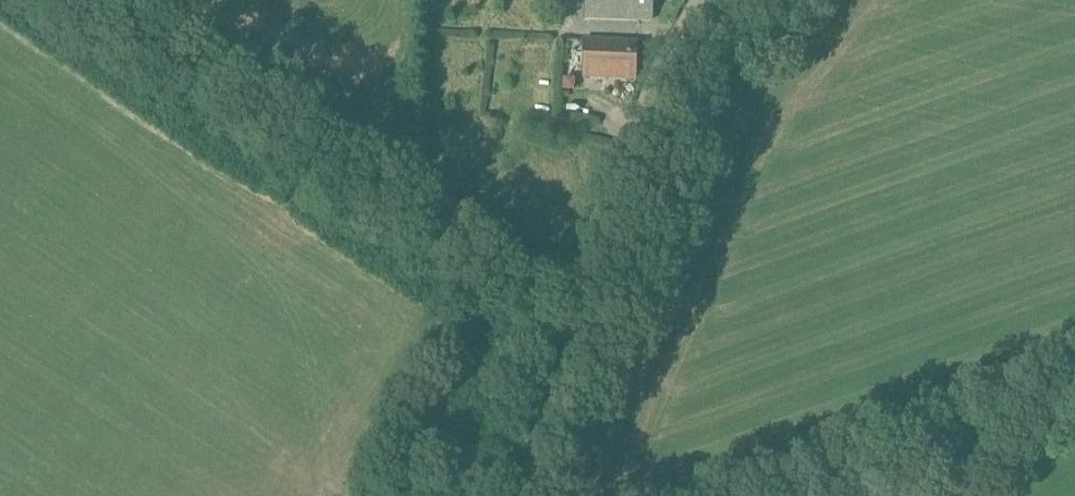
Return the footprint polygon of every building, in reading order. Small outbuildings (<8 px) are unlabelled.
[(653,0),(588,0),(587,18),(652,20),(653,0)] [(638,79),(639,41),(584,40),(583,78),(638,79)] [(985,486),(952,495),(987,495),(985,486)]
